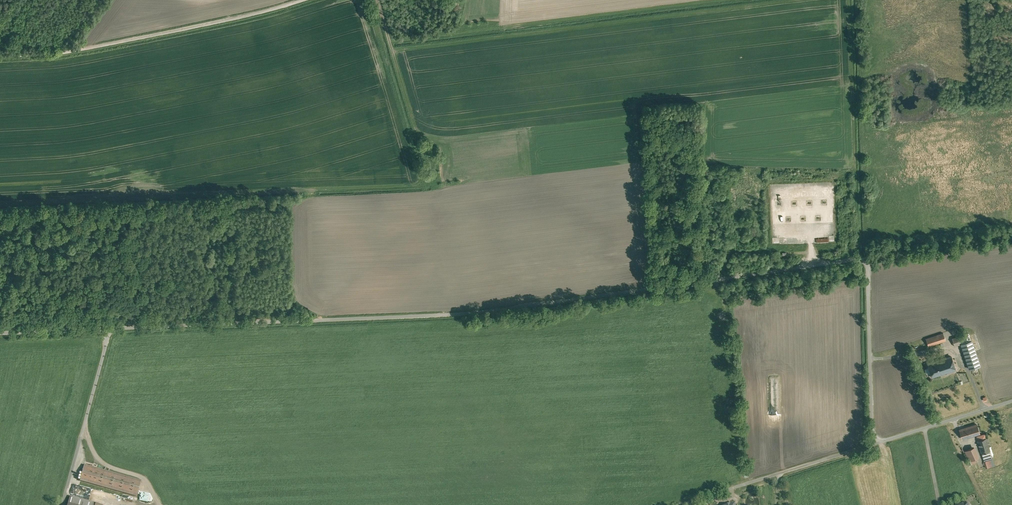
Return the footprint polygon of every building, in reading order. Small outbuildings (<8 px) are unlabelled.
[(944,334),(925,340),(927,347),(946,342),(944,334)] [(959,336),(952,339),(954,347),(961,345),(959,336)] [(974,340),(961,345),(970,370),(982,366),(974,340)] [(951,356),(929,364),(933,376),(956,369),(951,356)] [(976,424),(959,430),(962,439),(979,434),(976,424)] [(986,438),(978,441),(986,467),(992,465),(990,459),(992,458),(986,438)] [(975,447),(966,451),(970,462),(979,458),(975,447)] [(86,466),(81,482),(139,497),(143,481),(86,466)]
